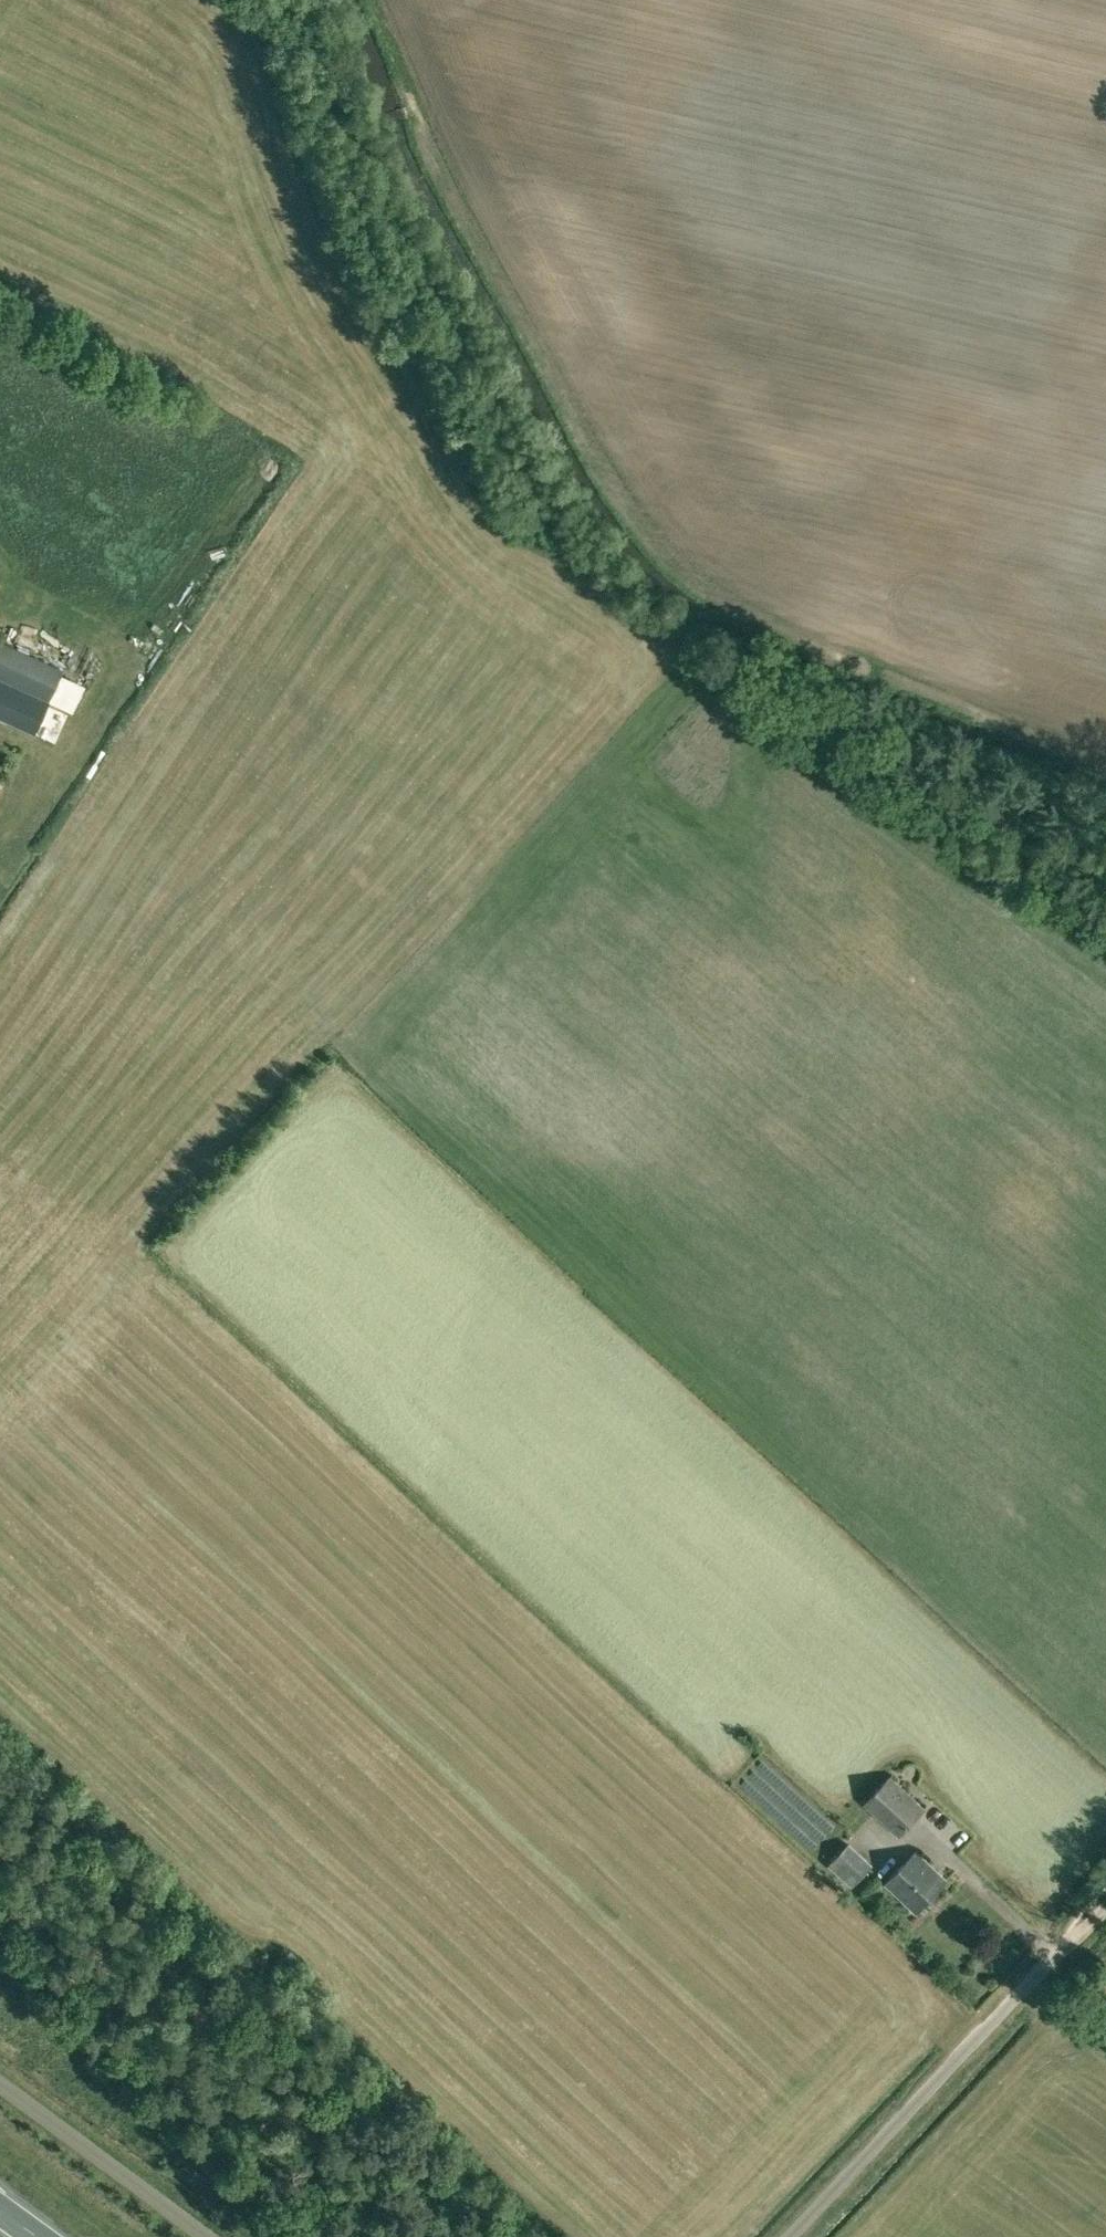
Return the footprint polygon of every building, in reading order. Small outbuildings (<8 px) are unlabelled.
[(63,670),(0,642),(0,711),(17,719),(29,692),(49,701),(63,670)] [(48,734),(56,716),(32,704),(24,722),(48,734)] [(925,1808),(891,1776),(865,1804),(899,1835),(925,1808)] [(872,1864),(849,1843),(830,1864),(853,1885),(872,1864)] [(916,1912),(947,1879),(916,1851),(885,1883),(916,1912)]
